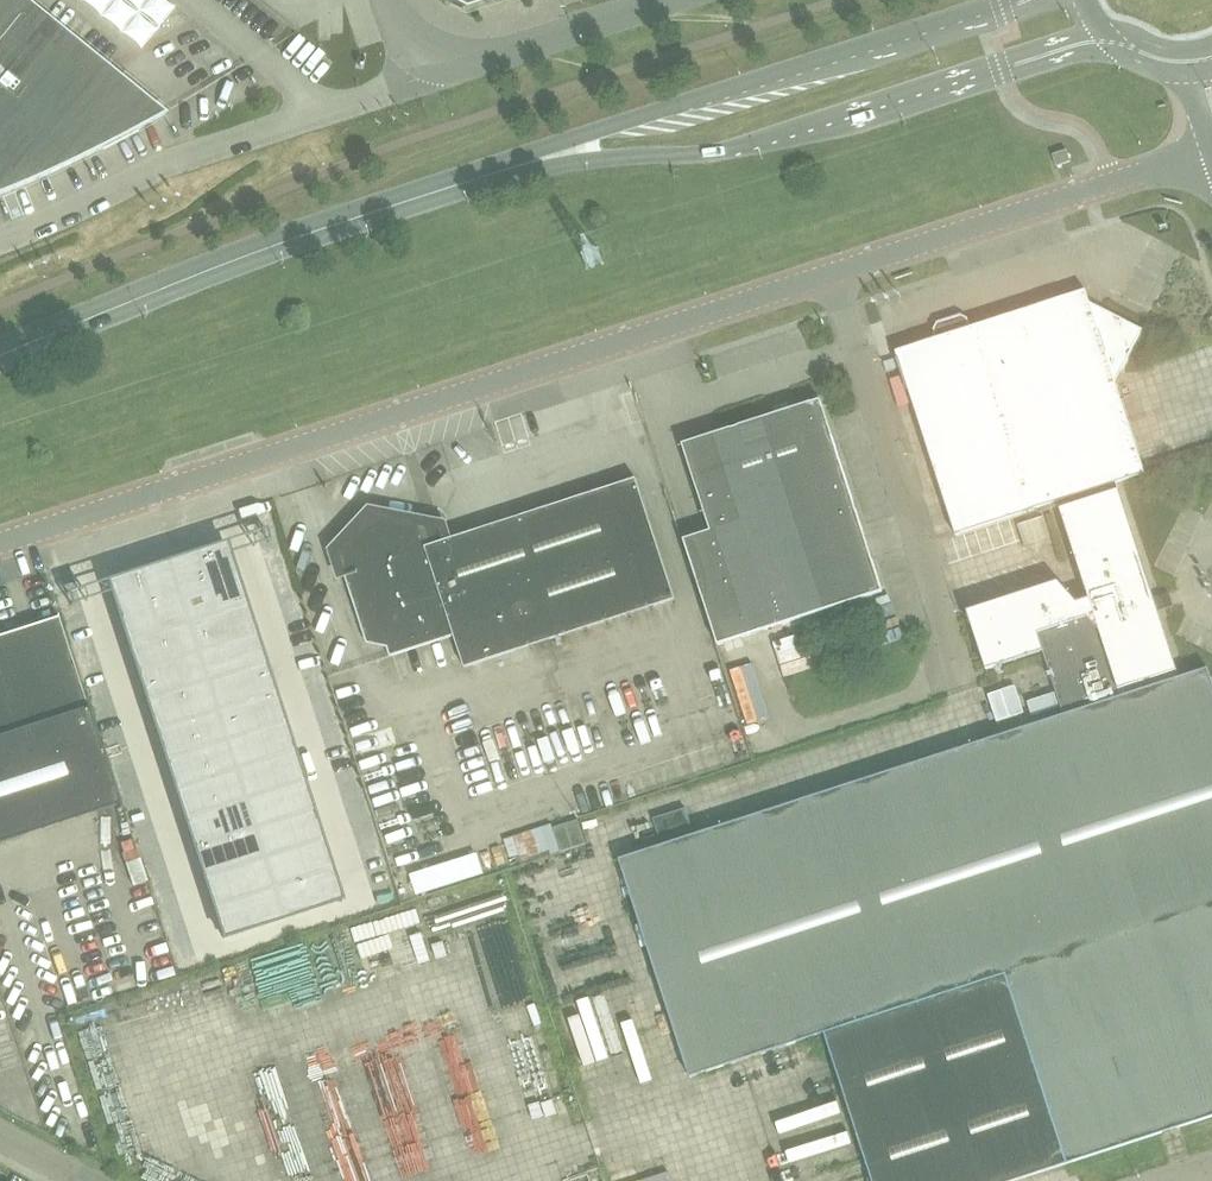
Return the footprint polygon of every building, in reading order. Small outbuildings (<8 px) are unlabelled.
[(1,194),(25,184),(49,174),(72,163),(95,151),(119,139),(141,127),(165,113),(26,0),(0,0),(0,195),(1,194)] [(183,12),(169,0),(92,0),(148,51),(183,12)] [(454,4),(463,8),(465,4),(468,5),(485,0),(456,0),(454,4)] [(1053,154),(1057,166),(1071,161),(1067,149),(1053,154)] [(26,227),(47,218),(38,199),(18,208),(26,227)] [(1112,373),(1121,370),(1142,329),(1102,309),(1092,312),(1084,290),(970,328),(967,317),(962,315),(937,322),(933,328),(937,338),(897,351),(901,364),(909,391),(955,534),(1029,510),(1047,504),(1058,500),(1089,598),(1077,602),(1058,581),(968,611),(986,668),(1043,650),(1057,691),(1065,715),(1179,678),(1153,597),(1115,481),(1144,472),(1141,464),(1112,373)] [(882,590),(872,558),(820,399),(683,444),(711,531),(685,539),(719,643),(796,618),(873,593),(882,590)] [(1172,408),(1139,420),(1147,440),(1179,428),(1172,408)] [(637,479),(613,487),(423,548),(416,526),(401,531),(402,533),(364,526),(340,552),(368,640),(387,646),(391,655),(439,639),(453,634),(465,665),(651,606),(675,598),(642,496),(637,479)] [(226,541),(195,551),(216,614),(247,604),(226,541)] [(195,551),(166,561),(187,624),(216,614),(195,551)] [(166,561),(137,571),(157,633),(187,624),(166,561)] [(137,571),(107,580),(127,643),(157,633),(137,571)] [(216,614),(187,624),(196,653),(256,634),(247,604),(216,614)] [(0,635),(0,841),(118,803),(58,616),(0,635)] [(157,633),(127,643),(137,672),(196,653),(187,624),(157,633)] [(256,634),(196,653),(206,682),(266,663),(256,634)] [(196,653),(137,672),(146,702),(206,682),(196,653)] [(266,663),(206,682),(215,712),(275,692),(266,663)] [(1210,677),(1207,669),(1179,678),(1065,715),(1045,722),(1000,736),(695,835),(686,808),(654,818),(663,846),(621,859),(657,971),(691,1076),(819,1035),(825,1033),(871,1173),(873,1180),(1012,1180),(1074,1161),(1161,1133),(1179,1127),(1211,1116),(1211,683),(1210,677)] [(206,682),(146,702),(156,731),(215,712),(206,682)] [(1001,717),(1029,711),(1023,682),(994,689),(1001,717)] [(275,692),(215,712),(225,741),(285,722),(275,692)] [(215,712),(156,731),(166,760),(225,741),(215,712)] [(285,722),(225,741),(234,771),(294,751),(285,722)] [(366,746),(377,782),(400,775),(389,739),(366,746)] [(225,741),(166,760),(175,790),(234,771),(225,741)] [(294,751),(234,771),(244,800),(304,780),(294,751)] [(234,771),(175,790),(185,819),(244,800),(234,771)] [(304,780),(244,800),(253,829),(313,810),(304,780)] [(244,800),(185,819),(194,848),(253,829),(244,800)] [(313,810),(253,829),(263,859),(323,839),(313,810)] [(253,829),(194,848),(204,878),(263,859),(253,829)] [(520,845),(526,864),(554,854),(548,836),(520,845)] [(323,839),(263,859),(272,888),(333,869),(323,839)] [(133,859),(141,884),(155,880),(146,854),(133,859)] [(263,859),(204,878),(213,907),(272,888),(263,859)] [(333,869),(272,888),(282,919),(343,899),(333,869)] [(469,920),(502,910),(494,886),(461,896),(469,920)] [(272,888),(213,907),(223,938),(282,919),(272,888)] [(95,1004),(150,988),(146,973),(90,989),(95,1004)]
